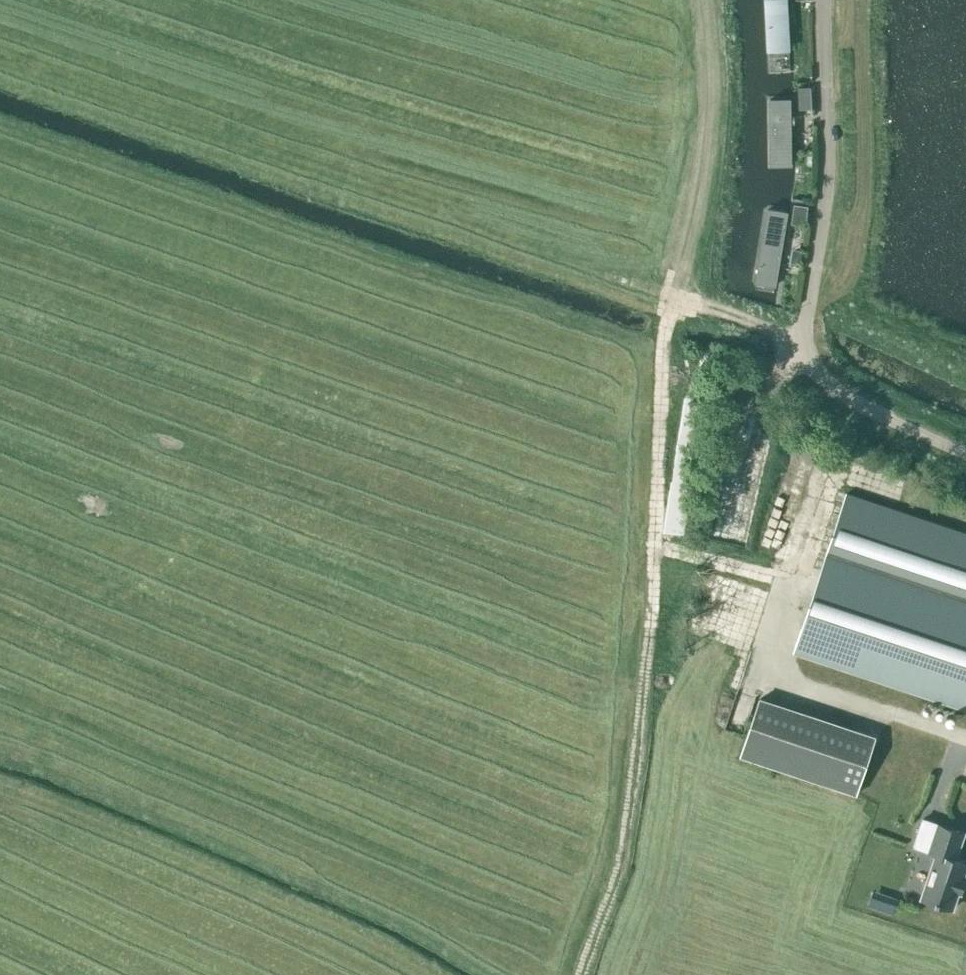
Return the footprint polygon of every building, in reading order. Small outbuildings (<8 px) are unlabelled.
[(788,0),(766,0),(769,76),(791,76),(788,0)] [(792,168),(792,96),(769,97),(771,170),(792,168)] [(777,292),(789,212),(767,209),(755,289),(777,292)] [(846,492),(795,647),(965,703),(965,532),(846,492)] [(875,736),(759,698),(740,755),(856,794),(875,736)] [(923,818),(913,846),(936,853),(921,897),(952,908),(958,891),(960,892),(965,877),(963,876),(965,867),(965,862),(955,858),(964,832),(923,818)]
